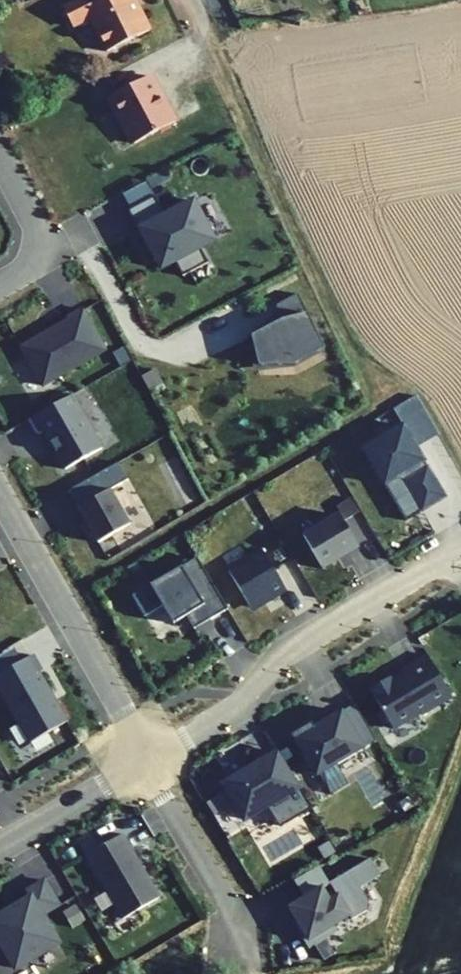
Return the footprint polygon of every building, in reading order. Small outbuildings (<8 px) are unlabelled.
[(105,52),(148,30),(133,0),(75,0),(61,7),(71,26),(88,18),(105,52)] [(175,121),(150,75),(110,95),(133,142),(175,121)] [(165,216),(154,196),(127,211),(147,249),(150,248),(160,269),(174,262),(182,276),(207,263),(199,248),(211,242),(192,201),(165,216)] [(322,342),(300,292),(277,302),(281,317),(251,331),(256,355),(292,356),(322,342)] [(42,386),(104,350),(81,309),(66,317),(68,319),(20,346),(42,386)] [(415,395),(393,408),(415,446),(428,438),(428,439),(437,434),(415,395)] [(101,448),(71,396),(29,419),(38,434),(43,431),(64,469),(101,448)] [(402,425),(364,447),(383,482),(385,484),(395,477),(404,479),(419,506),(421,510),(427,507),(433,503),(445,496),(402,425)] [(110,489),(78,508),(98,543),(130,524),(110,489)] [(338,515),(302,536),(321,570),(338,560),(337,558),(358,546),(338,515)] [(262,550),(228,571),(249,607),(261,600),(263,602),(269,599),(285,590),(262,550)] [(196,557),(151,584),(132,595),(143,616),(161,605),(172,623),(185,616),(190,623),(195,621),(206,614),(210,619),(227,609),(196,557)] [(381,683),(370,689),(393,729),(421,713),(422,715),(452,696),(427,655),(401,671),(403,675),(391,682),(390,680),(382,685),(381,683)] [(0,675),(0,689),(31,743),(66,722),(39,674),(41,672),(32,656),(0,675)] [(311,723),(291,734),(316,776),(338,762),(362,748),(341,711),(313,727),(311,723)] [(246,772),(223,786),(244,821),(275,803),(299,788),(278,753),(250,770),(246,772)] [(85,856),(123,919),(137,910),(159,897),(122,835),(87,855),(85,856)] [(327,878),(365,860),(359,848),(321,866),(327,878)] [(318,866),(294,881),(303,897),(288,906),(300,928),(297,930),(308,948),(337,932),(333,925),(349,916),(350,919),(366,910),(368,901),(359,887),(380,875),(369,859),(341,875),(328,883),(318,866)] [(44,881),(25,892),(29,899),(0,916),(0,945),(1,945),(15,969),(57,944),(40,916),(58,905),(44,881)]
